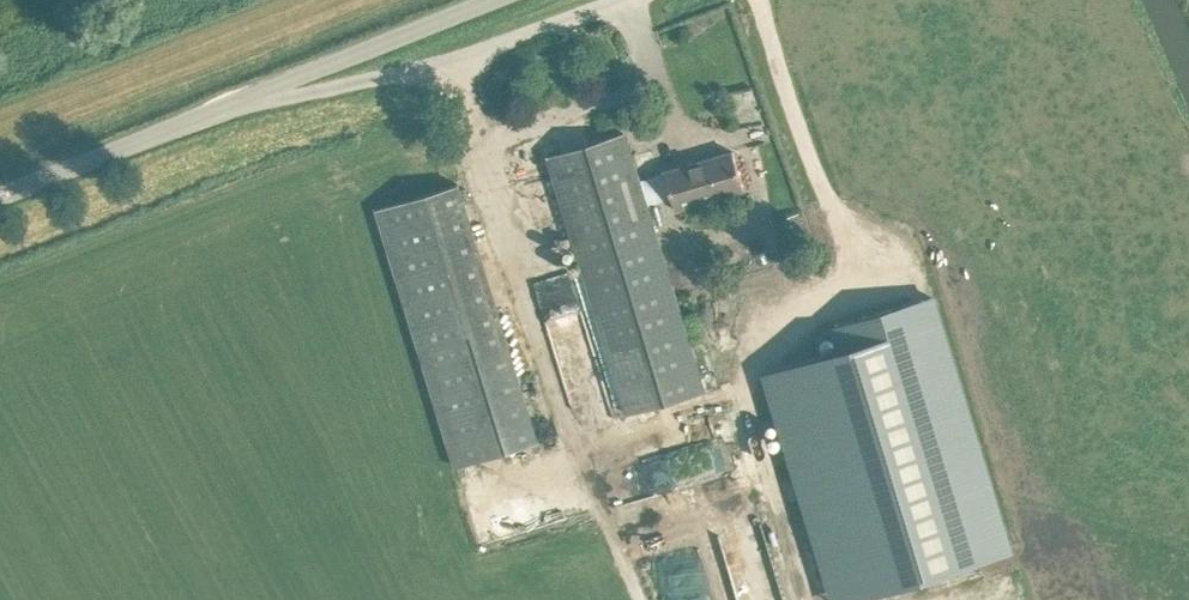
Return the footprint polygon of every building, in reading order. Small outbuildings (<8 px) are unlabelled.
[(549,155),(556,177),(624,415),(700,394),(646,205),(673,197),(676,209),(722,196),(744,190),(732,149),(664,170),(664,172),(638,179),(624,132),(549,155)] [(538,441),(465,205),(458,183),(377,207),(457,465),(538,441)] [(935,294),(831,326),(838,349),(762,372),(832,599),(854,599),(1014,551),(935,294)]
